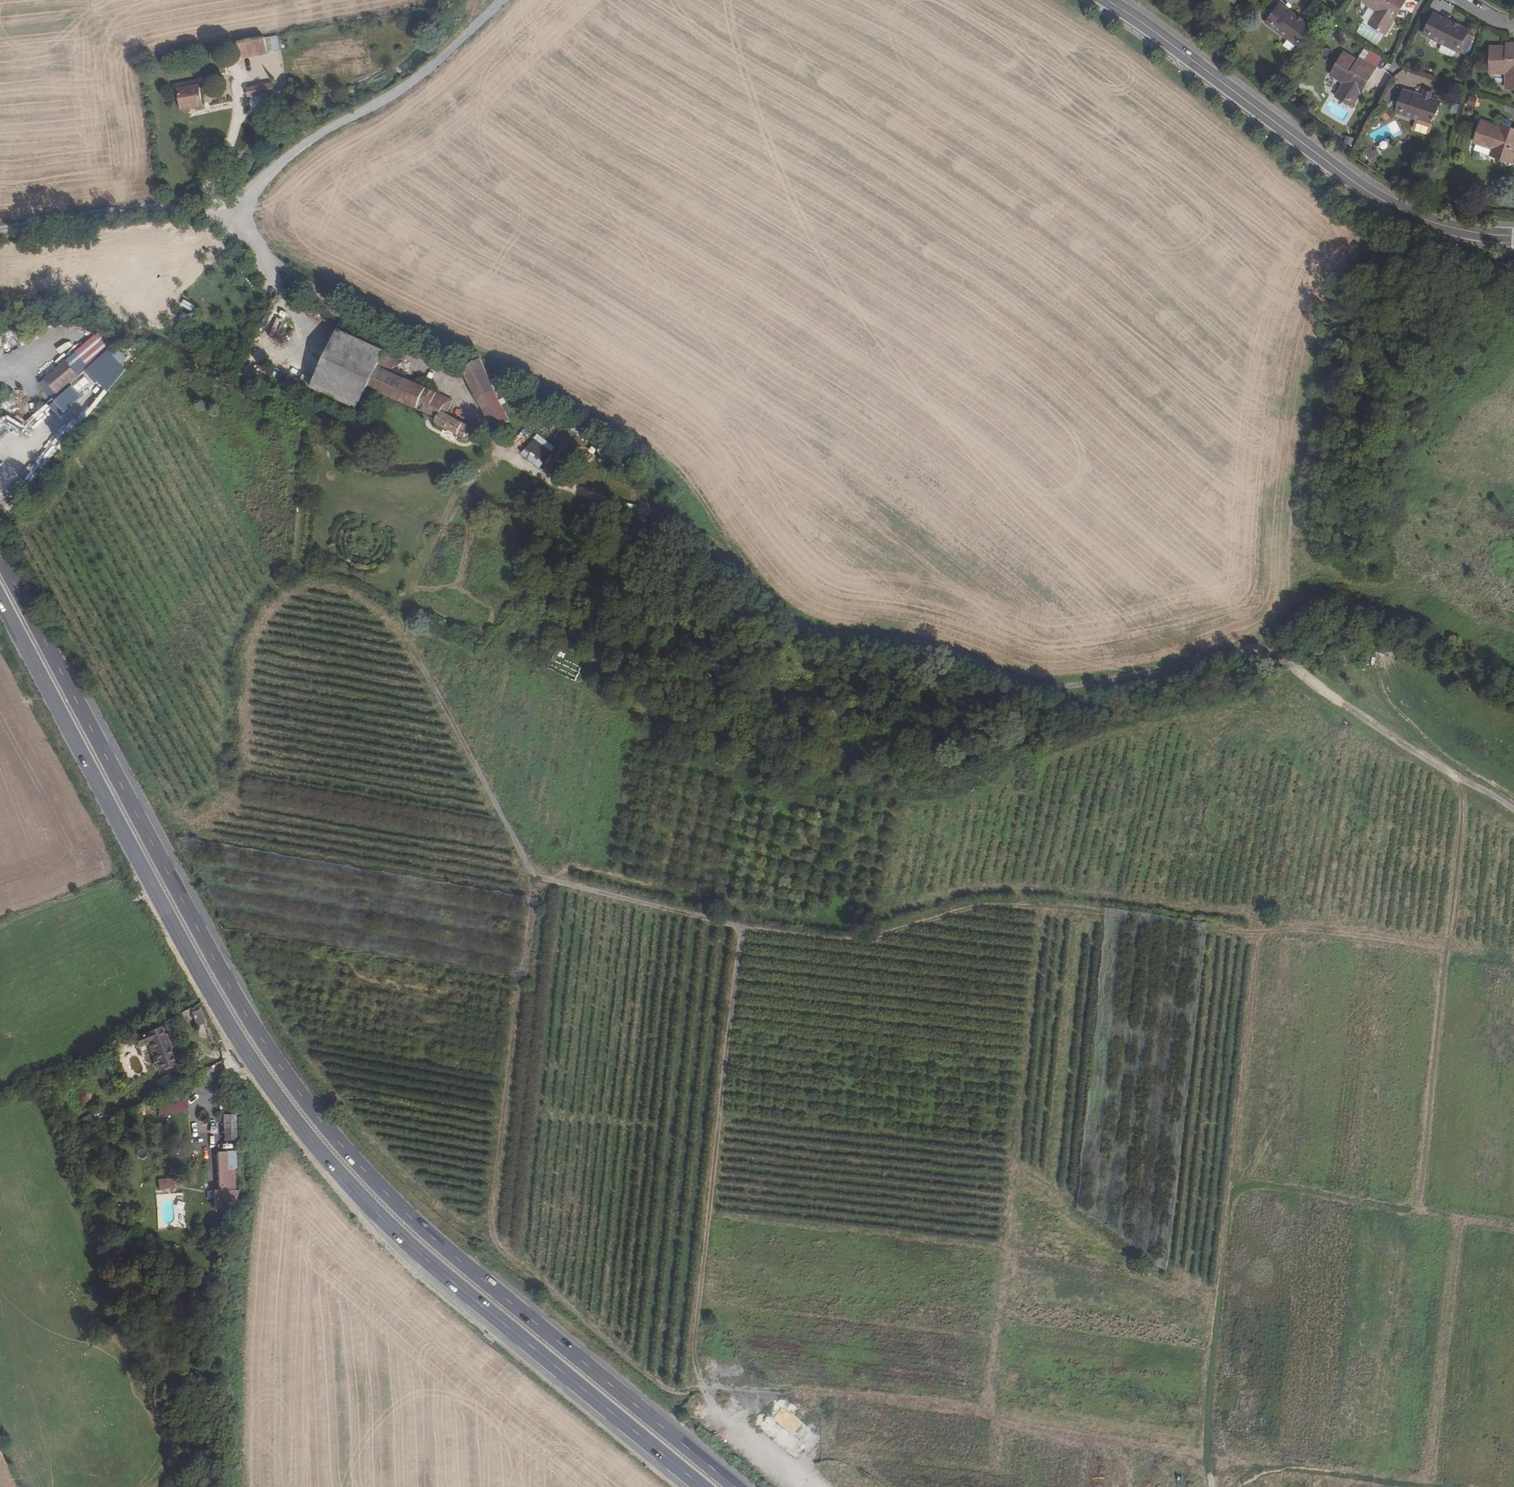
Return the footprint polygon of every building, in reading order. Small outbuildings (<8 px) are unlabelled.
[(1396,18),(1393,17),(1399,7),(1402,8),(1407,0),(1366,0),(1365,2),(1377,10),(1369,23),(1381,31),(1386,23),(1391,27),(1396,18)] [(1267,23),(1298,46),(1312,26),(1281,4),(1267,23)] [(1393,17),(1396,18),(1402,8),(1399,7),(1393,17)] [(1459,51),(1469,29),(1435,13),(1424,34),(1459,51)] [(1386,23),(1381,31),(1386,34),(1391,27),(1386,23)] [(266,39),(238,44),(241,58),(268,54),(266,42),(266,39)] [(276,40),(266,42),(268,54),(279,52),(278,40),(276,40)] [(1510,43),(1510,46),(1505,47),(1490,47),(1491,73),(1506,73),(1506,89),(1513,88),(1513,43),(1510,43)] [(1358,99),(1363,91),(1360,89),(1366,78),(1369,80),(1376,67),(1363,60),(1362,62),(1357,59),(1345,52),(1331,75),(1344,82),(1336,96),(1349,103),(1353,96),(1358,99)] [(1360,89),(1363,91),(1369,80),(1366,78),(1360,89)] [(247,89),(249,98),(275,94),(274,84),(247,89)] [(202,86),(179,89),(182,110),(189,109),(205,106),(202,86)] [(1403,90),(1396,112),(1432,124),(1440,102),(1403,90)] [(1477,106),(1478,97),(1470,95),(1468,105),(1477,106)] [(1353,96),(1349,103),(1354,106),(1358,99),(1353,96)] [(1396,121),(1369,133),(1374,145),(1401,132),(1396,121)] [(1499,127),(1481,121),(1474,141),(1493,148),(1491,155),(1512,162),(1513,155),(1513,128),(1509,126),(1507,130),(1499,127)] [(1369,160),(1379,157),(1375,145),(1365,149),(1369,160)] [(435,420),(465,434),(468,428),(445,414),(451,402),(389,372),(393,365),(382,359),(385,353),(337,330),(321,365),(369,388),(375,390),(435,420)] [(131,365),(143,350),(138,346),(126,362),(131,365)] [(510,422),(479,359),(461,368),(492,430),(510,422)] [(78,377),(65,361),(44,379),(50,386),(57,394),(78,377)] [(369,388),(321,365),(311,388),(358,409),(369,388)] [(286,385),(296,389),(300,381),(290,376),(286,385)] [(44,379),(39,382),(45,389),(50,386),(44,379)] [(369,388),(358,409),(364,412),(375,390),(369,388)] [(66,425),(67,425),(77,410),(71,406),(74,402),(65,395),(55,409),(46,403),(32,422),(61,442),(66,435),(61,432),(66,425)] [(530,404),(544,414),(550,406),(535,397),(530,404)] [(569,418),(563,427),(579,437),(585,427),(569,418)] [(465,434),(435,420),(434,423),(462,439),(465,434)] [(547,450),(533,439),(525,450),(539,460),(547,450)] [(42,486),(45,491),(51,488),(48,483),(42,486)] [(35,496),(27,500),(31,509),(39,504),(35,496)] [(196,1026),(205,1022),(200,1009),(191,1012),(196,1026)] [(161,1030),(136,1040),(139,1049),(148,1046),(159,1073),(175,1067),(172,1059),(175,1057),(167,1035),(163,1036),(161,1030)] [(189,1110),(187,1099),(158,1104),(160,1116),(189,1110)] [(237,1116),(224,1116),(225,1142),(237,1142),(237,1116)] [(237,1153),(219,1153),(219,1191),(221,1191),(222,1208),(237,1208),(237,1191),(239,1191),(237,1153)] [(175,1179),(160,1180),(161,1192),(176,1191),(175,1179)] [(774,1437),(783,1426),(805,1445),(815,1433),(782,1406),(764,1428),(774,1437)] [(865,1485),(854,1475),(843,1486),(864,1486),(865,1485)]
